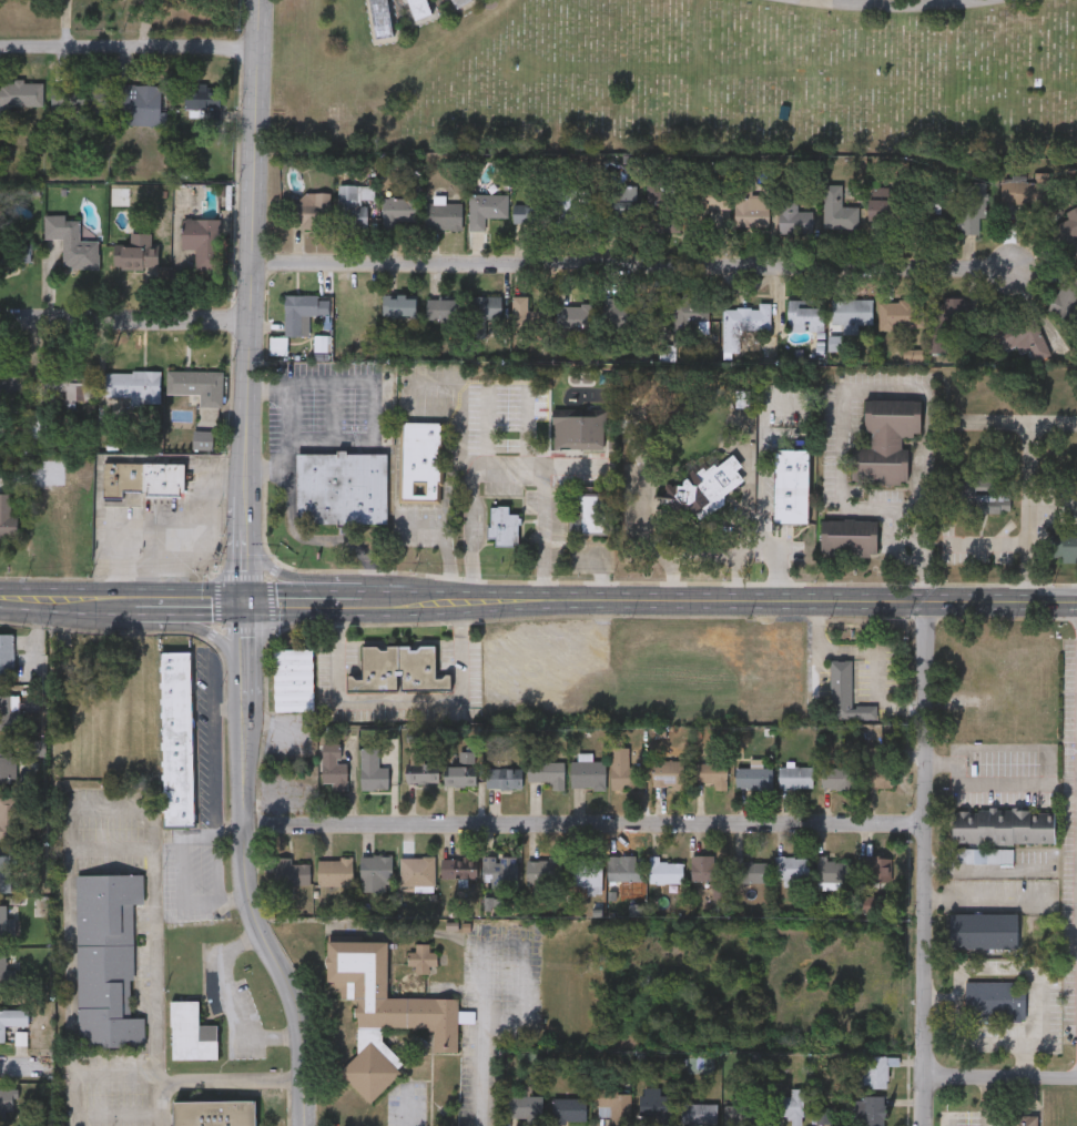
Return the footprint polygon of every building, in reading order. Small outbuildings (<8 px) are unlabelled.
[(376,40),(370,0),(388,0),(394,37),(376,40)] [(413,20),(407,0),(426,0),(430,16),(413,20)] [(455,9),(451,0),(469,0),(470,2),(455,9)] [(41,105),(0,105),(0,81),(41,81),(41,105)] [(51,82),(79,82),(78,115),(50,115),(51,82)] [(105,82),(105,116),(84,116),(85,82),(105,82)] [(113,82),(161,84),(160,124),(122,123),(123,109),(113,109),(113,82)] [(184,94),(219,94),(219,121),(184,121),(184,94)] [(985,182),(983,234),(959,233),(962,181),(985,182)] [(1000,203),(1000,181),(1049,181),(1049,203),(1000,203)] [(752,182),(752,196),(769,196),(769,226),(735,226),(735,182),(752,182)] [(691,184),(730,184),(730,211),(691,211),(691,184)] [(366,227),(337,227),(337,185),(373,185),(373,199),(366,199),(366,227)] [(601,217),(601,201),(613,201),(613,185),(639,185),(639,217),(601,217)] [(842,185),(842,207),(858,207),(858,229),(824,229),(824,185),(842,185)] [(558,187),(575,187),(575,203),(585,203),(585,220),(558,220),(558,187)] [(675,233),(654,233),(654,190),(675,190),(675,233)] [(812,233),(779,233),(779,190),(797,190),(797,211),(812,211),(812,233)] [(331,192),(331,227),(291,227),(291,203),(299,203),(299,192),(331,192)] [(941,193),(941,231),(912,231),(912,193),(941,193)] [(485,217),(485,231),(468,231),(468,194),(508,194),(508,217),(485,217)] [(383,196),(417,196),(417,225),(383,225),(383,196)] [(902,199),(902,224),(867,224),(867,199),(902,199)] [(461,229),(426,229),(426,203),(461,203),(461,229)] [(551,224),(512,224),(512,203),(551,203),(551,224)] [(1055,217),(1076,207),(1076,237),(1066,242),(1055,217)] [(61,267),(62,237),(42,237),(43,214),(79,215),(79,239),(94,240),(94,267),(61,267)] [(181,248),(181,216),(214,216),(214,268),(194,268),(194,248),(181,248)] [(29,242),(29,261),(2,261),(2,242),(29,242)] [(154,244),(154,267),(121,267),(121,244),(154,244)] [(1065,271),(1076,275),(1076,321),(1050,312),(1065,271)] [(285,336),(285,294),(317,294),(317,315),(308,315),(308,336),(285,336)] [(416,295),(416,317),(382,317),(382,295),(416,295)] [(500,319),(468,319),(468,296),(500,296),(500,319)] [(548,329),(515,329),(515,296),(531,296),(531,305),(548,305),(548,329)] [(709,296),(709,321),(698,321),(698,331),(692,331),(692,346),(673,346),(673,296),(709,296)] [(942,297),(963,297),(963,326),(942,326),(942,297)] [(426,298),(459,298),(459,319),(426,319),(426,298)] [(636,298),(636,328),(602,328),(602,298),(636,298)] [(823,300),(823,333),(789,333),(789,300),(823,300)] [(831,300),(872,300),(872,324),(857,324),(857,334),(843,334),(843,323),(831,324),(831,300)] [(880,328),(880,301),(922,301),(922,328),(880,328)] [(723,307),(749,307),(749,303),(769,303),(769,331),(740,329),(740,355),(722,354),(723,307)] [(597,325),(560,325),(560,304),(597,304),(597,325)] [(1050,354),(1029,364),(1010,323),(1032,313),(1050,354)] [(104,371),(159,369),(159,398),(104,398),(104,371)] [(222,405),(200,405),(200,392),(165,392),(165,369),(222,369),(222,405)] [(93,398),(42,398),(42,373),(93,373),(93,398)] [(21,405),(0,405),(0,374),(21,374),(21,405)] [(851,483),(851,445),(864,445),(865,399),(921,399),(919,437),(907,437),(907,484),(851,483)] [(550,414),(607,414),(607,448),(551,448),(550,414)] [(400,500),(403,422),(441,423),(439,501),(400,500)] [(774,448),(810,448),(809,521),(773,520),(774,448)] [(745,481),(697,518),(674,490),(730,449),(742,466),(736,470),(745,481)] [(386,453),(386,525),(295,525),(296,452),(386,453)] [(185,461),(184,495),(145,494),(145,490),(122,490),(122,497),(103,497),(104,460),(185,461)] [(14,537),(0,537),(0,493),(11,493),(11,514),(14,514),(14,537)] [(579,534),(579,495),(607,495),(607,534),(579,534)] [(490,505),(509,505),(509,513),(518,513),(518,546),(490,546),(490,505)] [(877,557),(820,557),(821,519),(877,519),(877,557)] [(1076,557),(1076,561),(1063,561),(1063,557),(1050,557),(1050,527),(1076,527),(1076,557)] [(12,677),(0,677),(0,633),(12,633),(12,677)] [(435,645),(436,674),(453,674),(453,691),(346,692),(346,676),(360,676),(360,646),(435,645)] [(313,710),(274,710),(274,649),(313,649),(313,710)] [(164,826),(161,650),(193,650),(195,825),(164,826)] [(831,718),(831,659),(852,660),(852,704),(876,704),(876,719),(831,718)] [(19,729),(0,729),(0,694),(19,694),(19,729)] [(17,787),(0,787),(0,742),(17,742),(17,787)] [(322,783),(322,744),(339,744),(339,762),(346,762),(346,790),(331,790),(331,783),(322,783)] [(863,788),(863,747),(884,747),(884,788),(863,788)] [(377,748),(377,768),(388,768),(388,789),(359,789),(359,748),(377,748)] [(610,789),(610,748),(627,748),(627,768),(641,768),(641,789),(610,789)] [(474,785),(444,785),(444,763),(458,763),(458,752),(474,752),(474,785)] [(562,789),(550,789),(550,781),(526,781),(526,761),(562,761),(562,789)] [(570,789),(570,761),(604,761),(604,789),(570,789)] [(652,788),(652,761),(687,761),(687,788),(652,788)] [(405,762),(437,762),(437,783),(405,783),(405,762)] [(712,782),(693,782),(693,762),(725,762),(727,790),(712,790),(712,782)] [(812,788),(778,788),(778,767),(812,767),(812,788)] [(521,788),(485,788),(485,768),(521,768),(521,788)] [(734,768),(772,768),(772,790),(734,790),(734,768)] [(854,768),(854,789),(821,789),(821,768),(854,768)] [(18,841),(0,841),(0,797),(18,797),(18,841)] [(1055,844),(952,842),(953,808),(1055,810),(1055,844)] [(9,882),(0,882),(0,854),(9,854),(9,882)] [(516,855),(517,883),(482,884),(481,856),(516,855)] [(816,886),(817,855),(826,856),(826,862),(850,862),(850,887),(816,886)] [(359,891),(359,856),(390,856),(390,891),(359,891)] [(402,885),(402,856),(434,856),(434,885),(402,885)] [(648,883),(648,856),(659,856),(659,863),(681,863),(681,883),(648,883)] [(690,856),(717,856),(717,881),(690,881),(690,856)] [(807,856),(807,881),(774,881),(774,856),(807,856)] [(861,856),(892,856),(892,881),(861,881),(861,856)] [(440,858),(476,859),(476,879),(440,879),(440,858)] [(275,859),(309,859),(309,885),(275,885),(275,859)] [(352,859),(352,885),(316,885),(316,859),(352,859)] [(526,884),(526,859),(559,859),(559,884),(526,884)] [(599,859),(599,885),(566,885),(566,859),(599,859)] [(732,883),(732,860),(768,861),(768,883),(732,883)] [(641,882),(608,882),(608,861),(641,861),(641,882)] [(78,874),(144,874),(144,903),(133,903),(134,1016),(145,1016),(145,1046),(78,1047),(78,874)] [(14,935),(0,935),(0,904),(7,904),(7,916),(14,916),(14,935)] [(949,914),(1017,914),(1017,949),(949,949),(949,914)] [(382,1037),(403,1062),(395,1067),(400,1074),(368,1102),(339,1069),(355,1055),(356,997),(338,997),(338,988),(326,988),(326,941),(387,942),(386,996),(457,997),(457,1010),(473,1010),(473,1021),(457,1021),(457,1052),(431,1052),(433,1026),(380,1025),(382,1037)] [(411,956),(410,967),(438,968),(438,956),(430,955),(430,948),(418,947),(418,956),(411,956)] [(9,984),(0,984),(0,952),(9,952),(9,984)] [(965,1020),(965,981),(1017,981),(1017,992),(1025,992),(1025,1020),(965,1020)] [(219,1057),(172,1057),(172,1000),(199,1000),(199,1023),(219,1023),(219,1057)] [(4,1041),(0,1041),(0,1008),(28,1008),(28,1025),(4,1025),(4,1041)] [(898,1065),(887,1064),(887,1087),(856,1086),(857,1071),(865,1071),(865,1055),(898,1056),(898,1065)] [(671,1124),(660,1124),(659,1114),(642,1115),(641,1088),(660,1087),(660,1095),(670,1095),(671,1124)] [(6,1116),(6,1125),(0,1125),(0,1088),(17,1088),(17,1116),(6,1116)] [(791,1096),(791,1088),(803,1088),(803,1125),(790,1125),(790,1116),(772,1116),(772,1096),(791,1096)] [(630,1123),(597,1123),(597,1091),(630,1091),(630,1123)] [(542,1095),(542,1117),(508,1117),(508,1095),(542,1095)] [(885,1095),(885,1125),(852,1125),(852,1095),(885,1095)] [(587,1097),(587,1122),(551,1122),(551,1097),(587,1097)] [(815,1097),(831,1097),(831,1123),(815,1123),(815,1097)] [(256,1099),(256,1125),(174,1125),(174,1100),(256,1099)] [(680,1104),(717,1104),(717,1125),(680,1125),(680,1104)] [(724,1104),(762,1104),(762,1125),(724,1125),(724,1104)] [(1036,1116),(1036,1125),(1008,1125),(1008,1116),(1036,1116)]
